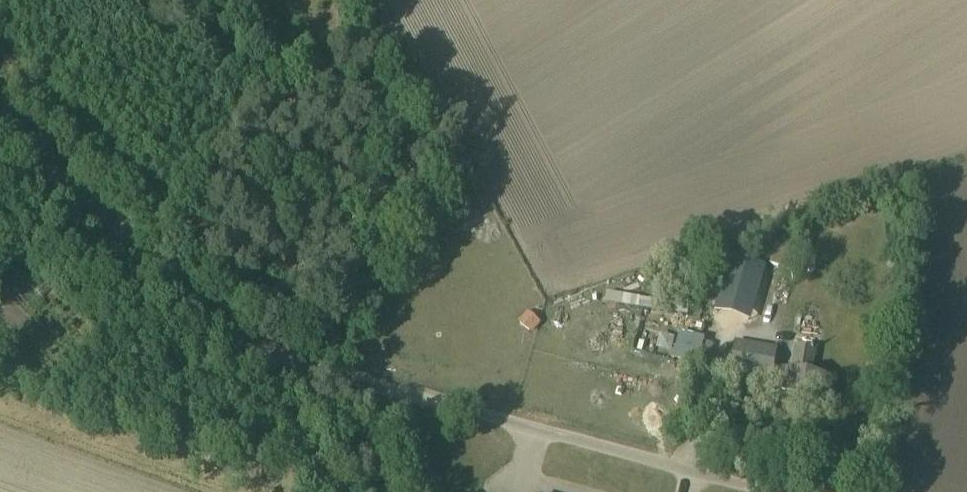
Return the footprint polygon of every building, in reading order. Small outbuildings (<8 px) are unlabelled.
[(736,274),(725,308),(750,317),(768,263),(743,254),(737,274),(736,274)] [(527,311),(518,322),(532,334),(541,323),(527,311)] [(655,353),(663,321),(646,316),(638,349),(655,353)] [(694,365),(702,336),(677,329),(669,358),(694,365)] [(778,348),(734,340),(729,372),(772,380),(778,348)] [(796,347),(792,372),(778,370),(774,397),(781,398),(781,402),(797,405),(798,400),(831,406),(835,379),(812,376),(816,350),(796,347)]
